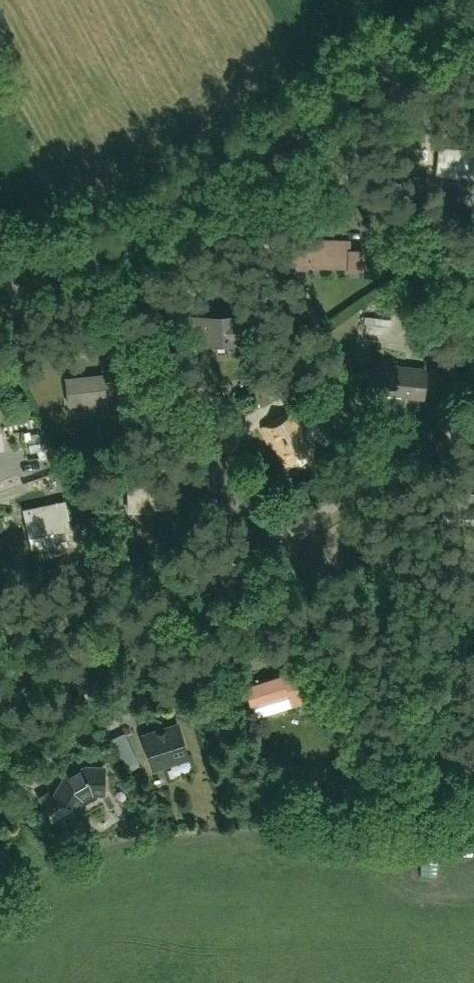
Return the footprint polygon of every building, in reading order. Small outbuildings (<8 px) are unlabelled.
[(441,150),(439,177),(473,179),(473,153),(441,150)] [(308,272),(365,274),(366,251),(355,251),(355,243),(310,241),(308,272)] [(240,316),(199,317),(199,350),(241,349),(240,316)] [(396,318),(361,316),(360,351),(394,353),(396,318)] [(389,373),(389,402),(427,402),(426,372),(389,373)] [(101,378),(63,380),(65,408),(103,406),(101,378)] [(290,412),(259,429),(279,465),(310,449),(290,412)] [(63,504),(21,512),(28,551),(70,543),(63,504)] [(293,670),(249,680),(256,708),(300,697),(293,670)] [(178,719),(144,732),(157,766),(191,754),(178,719)] [(65,775),(55,793),(78,809),(85,799),(95,793),(107,793),(107,765),(84,764),(65,775)]
